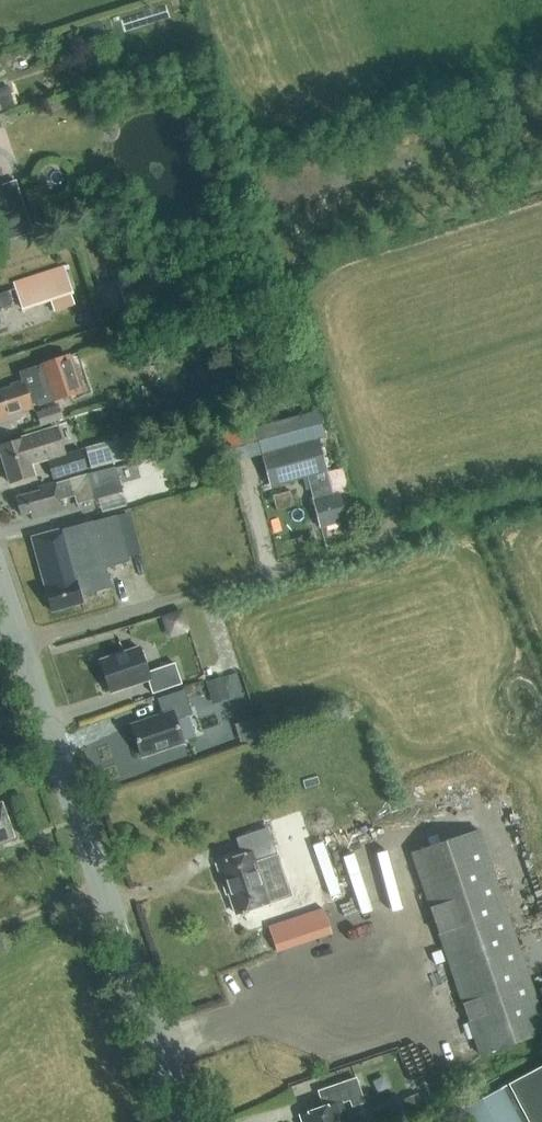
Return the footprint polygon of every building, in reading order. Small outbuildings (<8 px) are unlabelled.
[(15,107),(8,86),(0,88),(0,112),(15,107)] [(21,198),(16,181),(0,186),(0,205),(21,198)] [(13,282),(22,311),(74,294),(64,265),(13,282)] [(7,292),(0,294),(0,309),(12,305),(7,292)] [(16,335),(0,339),(0,353),(19,347),(16,335)] [(161,354),(151,352),(144,359),(147,368),(157,371),(163,364),(161,354)] [(30,401),(37,399),(38,402),(68,393),(57,360),(19,372),(22,381),(9,385),(10,387),(0,391),(0,394),(0,419),(33,408),(30,401)] [(295,391),(285,393),(288,402),(297,400),(295,391)] [(129,410),(133,406),(132,401),(126,400),(122,404),(124,409),(129,410)] [(63,419),(59,406),(37,413),(41,426),(63,419)] [(325,437),(317,410),(255,427),(262,455),(286,448),(303,443),(318,439),(325,437)] [(0,446),(0,452),(10,483),(35,475),(32,463),(65,453),(57,429),(40,434),(40,435),(28,438),(27,438),(0,446)] [(88,446),(93,467),(128,458),(122,437),(88,446)] [(339,493),(333,495),(326,471),(327,471),(318,439),(262,455),(271,486),(307,476),(321,527),(346,520),(339,493)] [(258,453),(255,442),(229,449),(232,461),(258,453)] [(87,469),(82,450),(48,460),(54,479),(87,469)] [(66,511),(63,499),(74,496),(76,505),(123,493),(119,480),(129,477),(126,465),(70,479),(70,480),(57,483),(39,487),(40,492),(17,498),(22,515),(30,513),(32,520),(66,511)] [(345,468),(332,472),(338,490),(351,486),(345,468)] [(111,587),(106,568),(129,562),(117,516),(94,522),(93,522),(67,529),(33,538),(46,587),(45,588),(51,611),(83,602),(81,595),(111,587)] [(186,607),(164,614),(171,636),(193,629),(186,607)] [(153,694),(182,684),(175,663),(148,672),(140,648),(100,661),(111,692),(148,679),(153,694)] [(211,701),(228,696),(223,677),(206,683),(211,701)] [(184,690),(158,699),(163,715),(131,725),(142,756),(183,742),(176,719),(192,714),(184,690)] [(2,803),(0,803),(0,842),(15,837),(2,803)] [(256,863),(277,856),(268,829),(238,839),(244,856),(217,865),(223,884),(226,883),(236,914),(269,903),(256,863)] [(479,831),(412,854),(480,1055),(541,1033),(541,1015),(479,831)] [(462,1109),(469,1121),(541,1121),(541,1066),(462,1109)] [(362,1096),(363,1096),(356,1078),(324,1089),(329,1106),(300,1116),(302,1121),(348,1121),(342,1103),(350,1100),(352,1107),(364,1103),(362,1096)] [(429,1119),(417,1094),(402,1100),(412,1121),(422,1121),(429,1119)]
